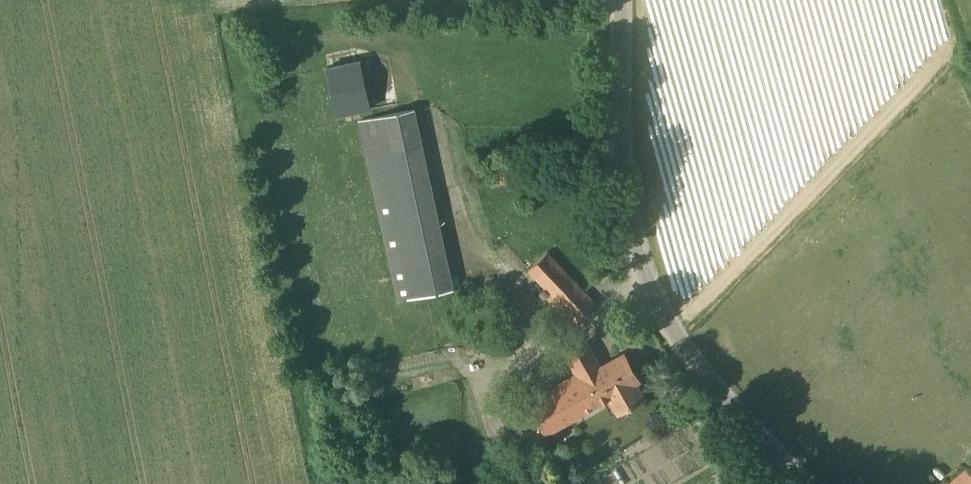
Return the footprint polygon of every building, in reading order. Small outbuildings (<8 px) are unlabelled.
[(338,61),(341,112),(378,110),(375,59),(338,61)] [(397,301),(454,289),(416,108),(358,121),(397,301)] [(571,325),(596,303),(548,251),(552,248),(526,220),(502,242),(527,270),(552,298),(549,300),(571,325)] [(609,399),(617,413),(645,397),(637,383),(640,381),(624,353),(601,366),(590,346),(567,359),(575,373),(513,409),(507,413),(525,445),(548,432),(549,433),(609,399)] [(968,468),(950,483),(970,483),(970,471),(968,468)]
